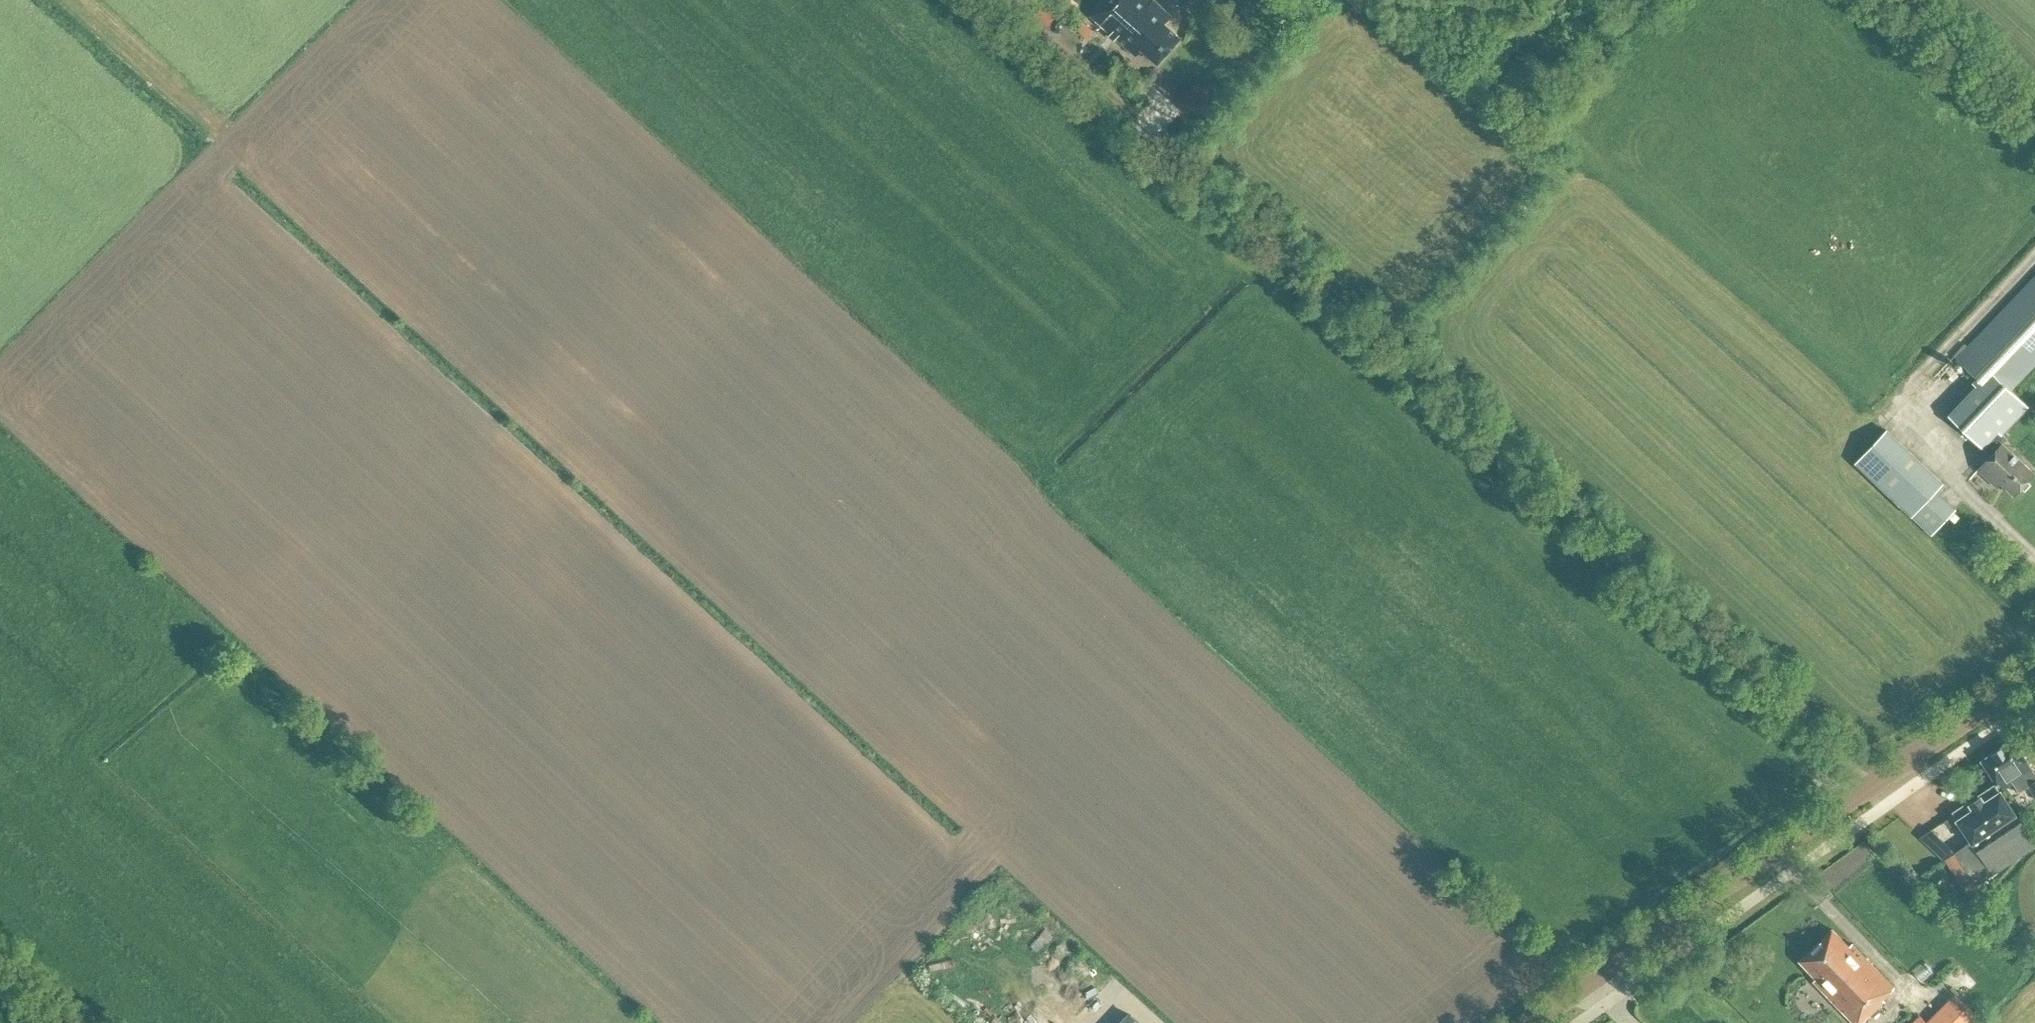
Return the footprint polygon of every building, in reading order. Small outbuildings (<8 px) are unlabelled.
[(1149,0),(1106,0),(1092,16),(1136,54),(1141,48),(1158,63),(1180,38),(1164,25),(1170,18),(1149,0)] [(2006,444),(2009,440),(2003,434),(2029,407),(2010,389),(2034,363),(2034,277),(1956,359),(1977,379),(1973,382),(1977,386),(1948,415),(1982,448),(1983,446),(1992,455),(1978,469),(1993,484),(1997,479),(2014,496),(2034,474),(2034,472),(2006,444)] [(1932,534),(1955,510),(1936,491),(1944,483),(1886,429),(1856,461),(1932,534)] [(2015,739),(1982,760),(1996,782),(1981,792),(1983,796),(1969,804),(1967,801),(1952,811),(1971,840),(1954,851),(1931,829),(1919,838),(1944,861),(1945,860),(1965,891),(2034,845),(2000,791),(2013,782),(2019,792),(2028,786),(2034,797),(2034,770),(2015,739)] [(1832,929),(1800,961),(1817,978),(1813,981),(1855,1022),(1860,1022),(1884,999),(1883,998),(1894,987),(1852,944),(1849,946),(1832,929)] [(1944,1005),(1927,1022),(1963,1022),(1944,1005)] [(1130,1008),(1116,1022),(1146,1022),(1130,1008)]
